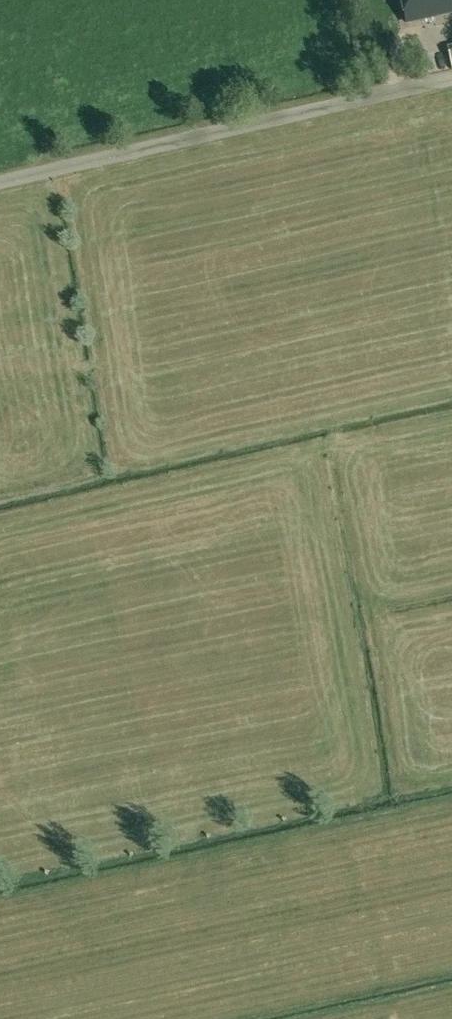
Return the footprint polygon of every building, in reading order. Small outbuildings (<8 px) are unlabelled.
[(406,23),(451,12),(451,0),(401,0),(406,23)]
